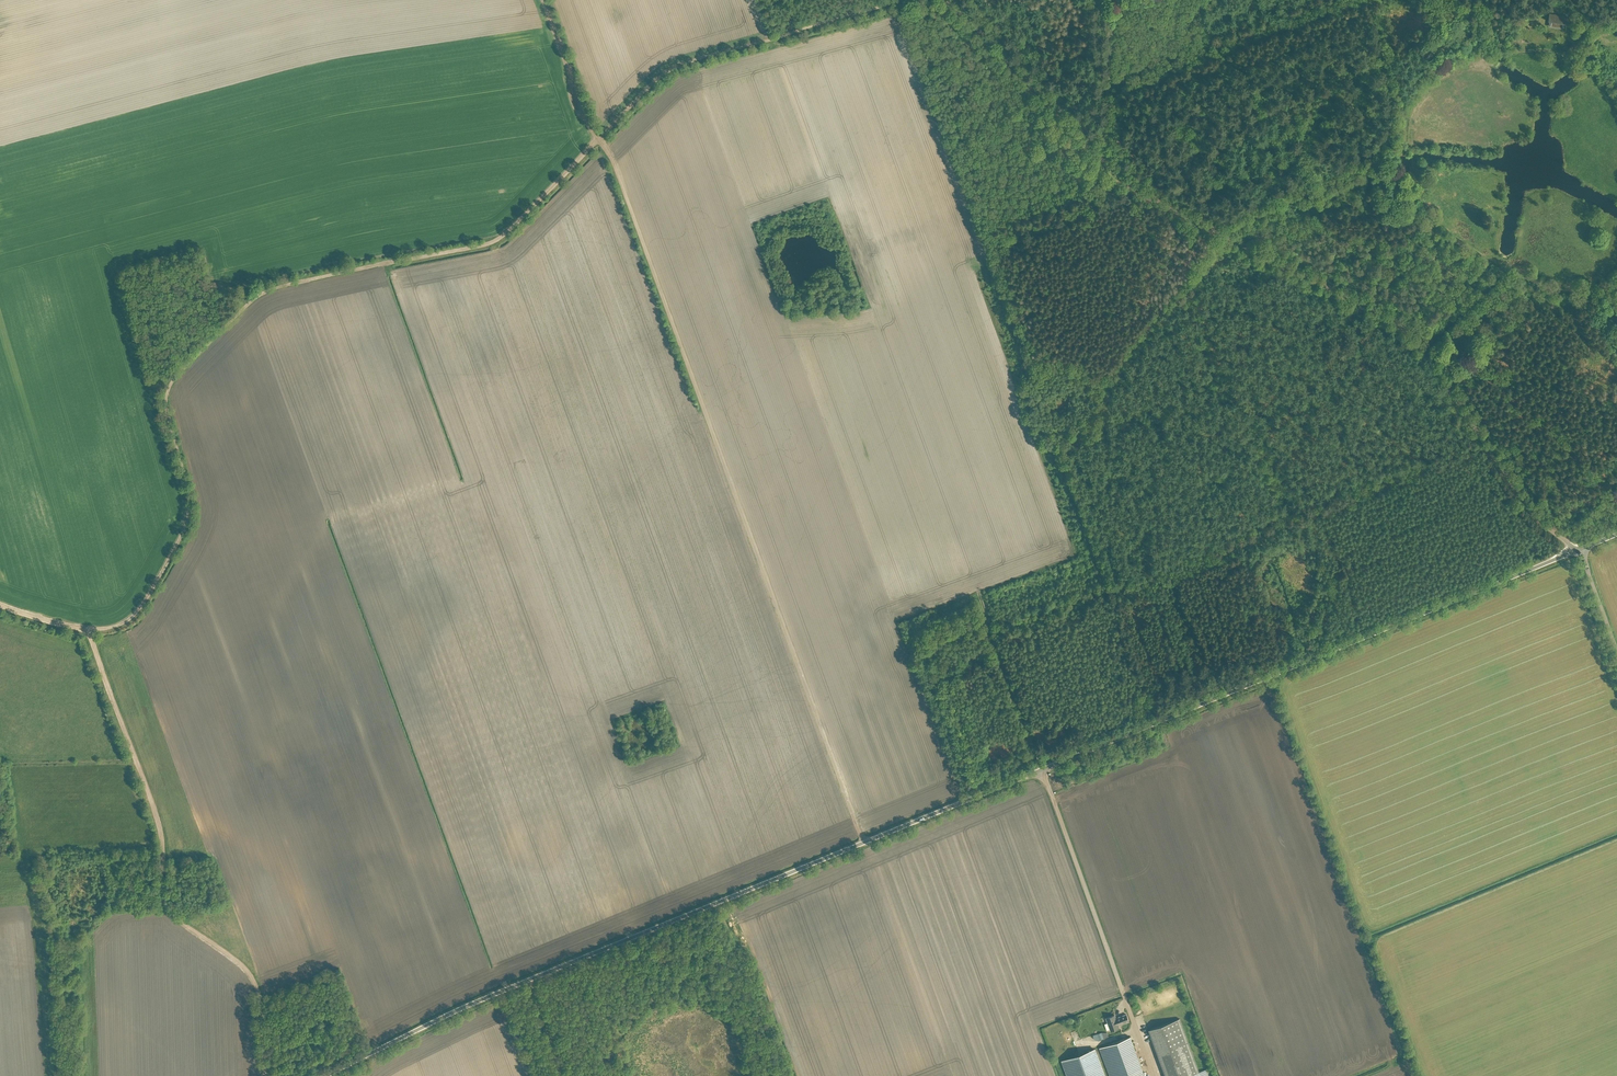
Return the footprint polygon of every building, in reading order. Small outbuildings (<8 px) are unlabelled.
[(1566,17),(1548,14),(1547,21),(1548,22),(1547,27),(1561,29),(1562,24),(1565,25),(1566,17)] [(1166,1007),(1167,1009),(1175,1006),(1171,994),(1162,997),(1163,1000),(1153,1004),(1155,1011),(1166,1007)] [(1118,1025),(1128,1021),(1126,1014),(1115,1018),(1114,1015),(1106,1018),(1107,1022),(1104,1023),(1106,1030),(1110,1029),(1110,1030),(1118,1027),(1118,1025)] [(1165,1075),(1187,1075),(1199,1072),(1179,1018),(1148,1029),(1165,1075)] [(1097,1034),(1093,1035),(1094,1039),(1097,1040),(1099,1040),(1103,1038),(1101,1032),(1097,1034)] [(1130,1036),(1099,1047),(1109,1075),(1144,1075),(1130,1036)] [(1095,1049),(1061,1061),(1067,1075),(1105,1075),(1095,1049)]
